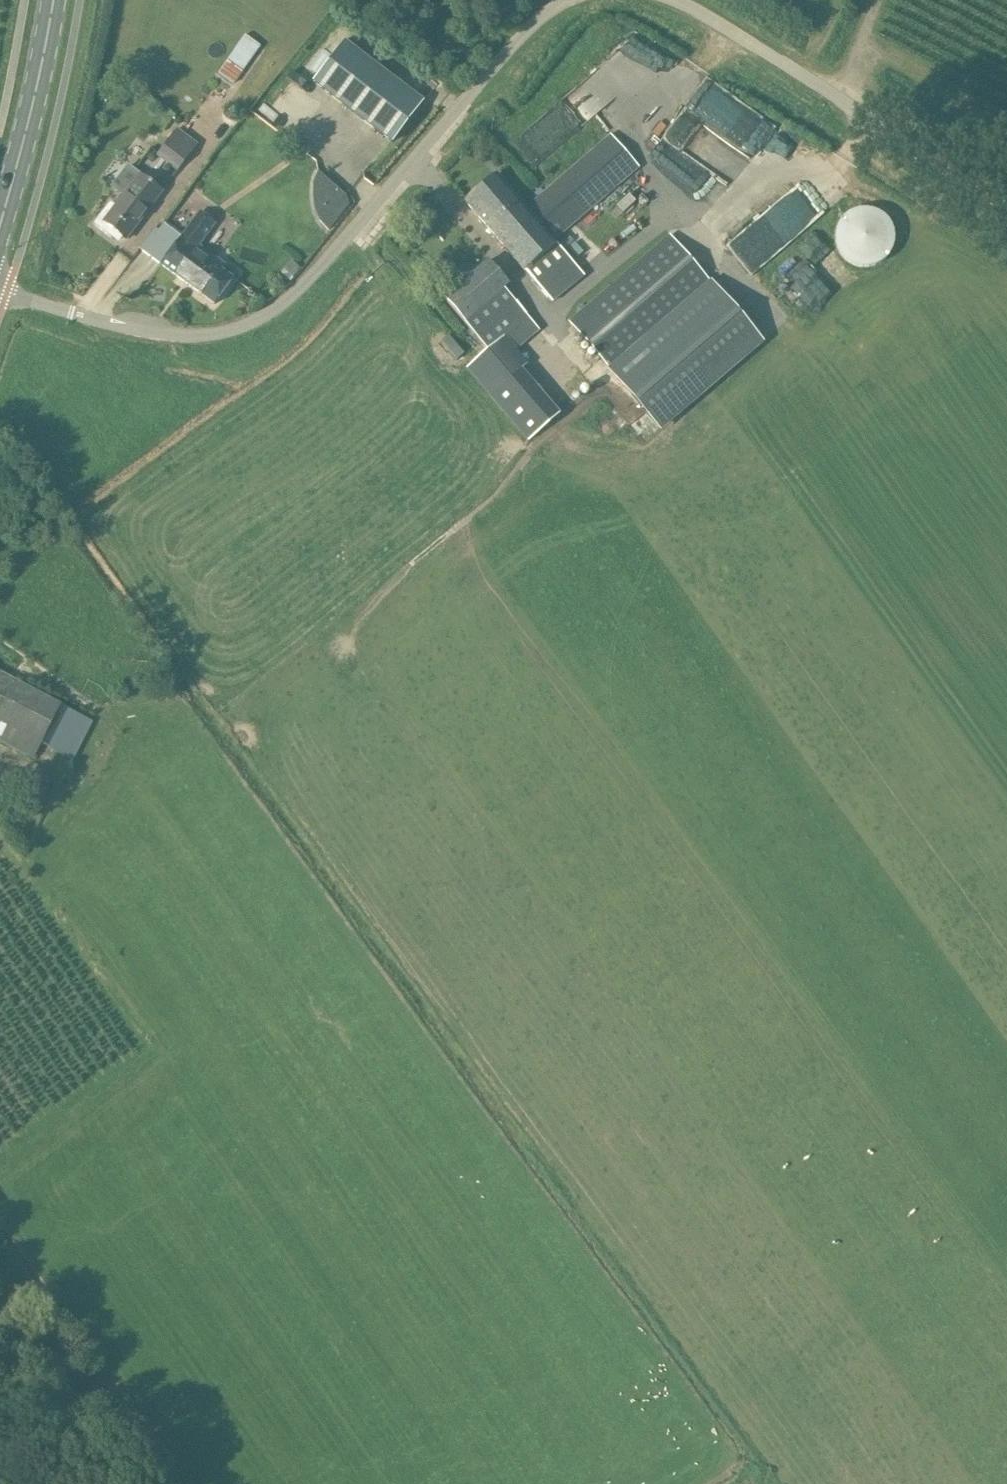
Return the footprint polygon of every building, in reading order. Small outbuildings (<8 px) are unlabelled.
[(214,72),(231,85),(260,46),(243,33),(214,72)] [(332,35),(299,74),(305,79),(338,40),(332,35)] [(424,101),(344,40),(312,82),(392,143),(424,101)] [(540,162),(615,94),(597,74),(521,142),(540,162)] [(704,77),(662,138),(732,186),(774,126),(704,77)] [(197,145),(176,129),(169,139),(161,133),(150,147),(157,153),(156,155),(177,171),(197,145)] [(526,207),(497,175),(465,203),(527,272),(553,302),(586,274),(555,240),(639,168),(609,134),(526,207)] [(140,175),(125,164),(107,188),(122,199),(116,207),(109,203),(93,224),(110,237),(114,232),(125,240),(161,191),(140,175)] [(310,182),(310,192),(311,205),(318,220),(327,230),(347,204),(345,195),(317,170),(310,182)] [(712,230),(755,275),(821,213),(794,185),(783,195),(767,178),(712,230)] [(868,267),(870,267),(873,266),(875,266),(878,265),(880,263),(882,262),(884,260),(886,259),(888,257),(889,255),(891,253),(892,250),(893,248),(894,245),(894,243),(895,240),(895,238),(895,235),(894,233),(894,230),(893,228),(892,225),(891,223),(889,221),(888,219),(886,217),(884,215),(882,214),(880,212),(878,211),(875,210),(873,209),(870,209),(868,209),(865,208),(863,209),(860,209),(858,209),(855,210),(853,211),(851,212),(848,214),(846,215),(844,217),(843,219),(841,221),(840,223),(839,225),(838,228),(837,230),(836,233),(836,235),(836,238),(836,240),(836,243),(837,245),(838,248),(839,250),(840,253),(841,255),(843,257),(844,259),(846,260),(848,262),(851,263),(853,265),(855,265),(858,266),(860,267),(863,267),(865,267),(868,267)] [(182,236),(161,265),(213,304),(232,278),(213,264),(216,259),(198,245),(215,222),(202,213),(201,212),(200,211),(182,236)] [(155,229),(140,249),(160,265),(161,265),(182,236),(183,235),(166,222),(158,232),(155,229)] [(669,235),(569,321),(659,429),(760,341),(669,235)] [(791,264),(826,302),(853,277),(818,239),(791,264)] [(488,260),(444,298),(488,350),(504,336),(515,350),(539,329),(505,289),(510,285),(488,260)] [(292,261),(276,280),(285,288),(301,269),(292,261)] [(559,413),(521,369),(527,363),(515,350),(504,336),(488,350),(467,368),(528,440),(559,413)] [(5,700),(0,709),(0,742),(33,759),(41,743),(72,760),(93,721),(0,672),(0,697),(5,700)]
